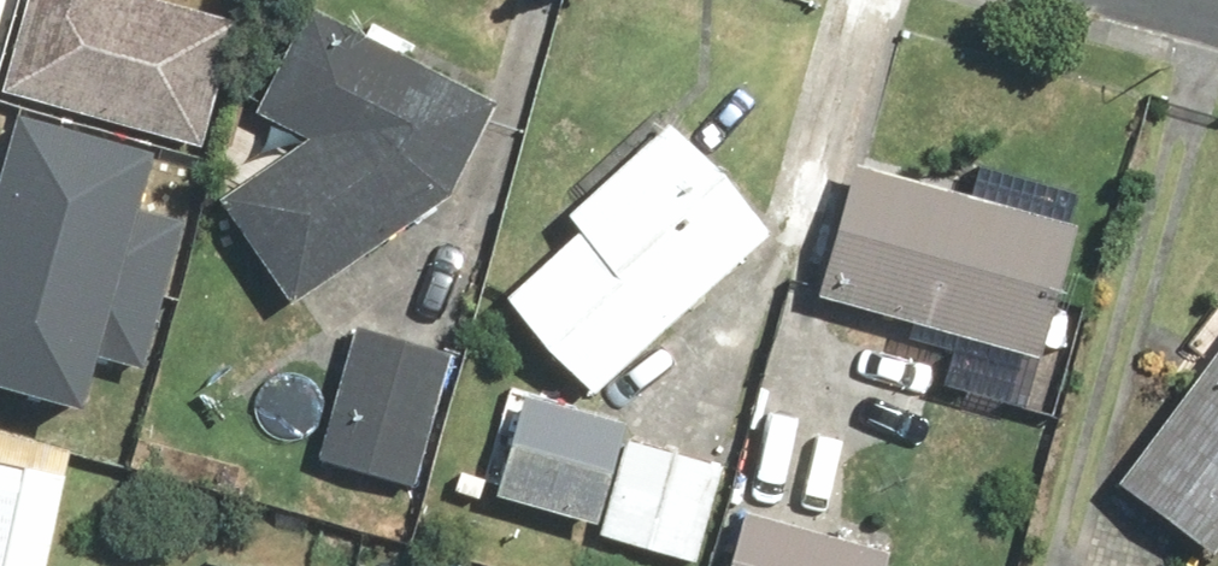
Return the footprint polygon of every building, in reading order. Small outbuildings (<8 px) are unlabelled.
[(125,0),(16,0),(0,68),(0,101),(198,149),(227,26),(124,1),(125,0)] [(483,108),(291,10),(245,101),(313,136),(203,208),(269,309),(436,199),(483,108)] [(88,409),(157,152),(8,112),(0,140),(0,385),(88,409)] [(748,234),(645,126),(552,215),(565,229),(487,304),(577,397),(748,234)] [(1068,227),(847,166),(810,300),(1032,360),(1068,227)] [(1094,478),(1198,563),(1217,539),(1217,325),(1094,478)] [(442,353),(342,329),(310,464),(410,488),(442,353)] [(606,412),(499,391),(477,503),(584,524),(606,412)] [(63,457),(0,443),(0,565),(38,565),(63,457)] [(703,470),(620,449),(598,541),(680,562),(703,470)] [(731,511),(720,565),(871,565),(876,540),(731,511)]
